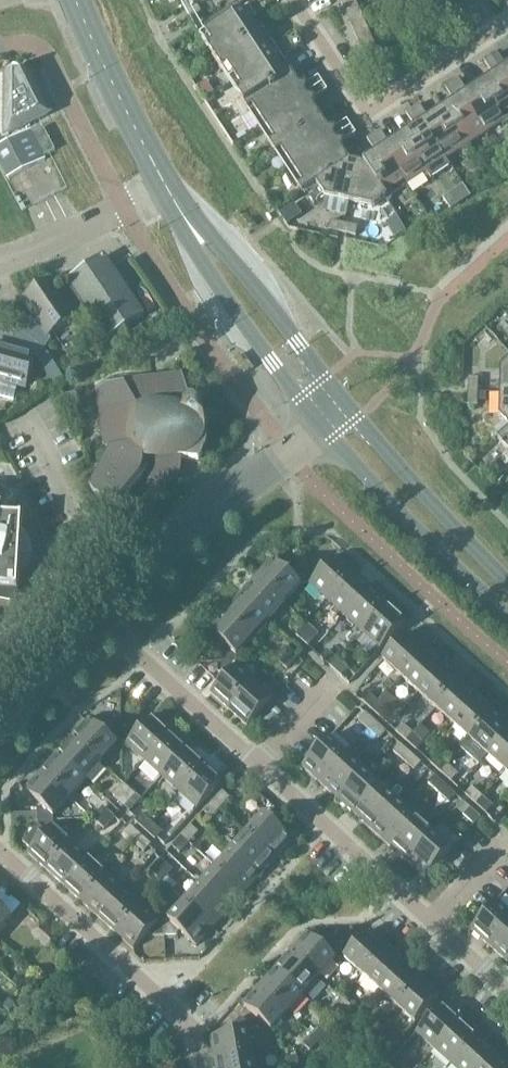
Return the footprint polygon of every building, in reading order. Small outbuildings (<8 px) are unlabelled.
[(317,185),(316,184),(350,161),(343,151),(344,144),(356,136),(348,122),(335,130),(328,129),(314,107),(316,100),(327,92),(319,79),(307,87),(300,85),(285,64),(287,56),(304,45),(295,32),(278,43),(271,42),(257,20),(258,13),(275,2),(274,0),(261,0),(244,11),(238,2),(200,27),(215,50),(210,53),(303,194),(317,185)] [(345,11),(358,6),(355,0),(349,0),(342,3),(345,11)] [(358,6),(345,11),(349,20),(362,14),(358,6)] [(349,20),(353,28),(365,23),(362,14),(349,20)] [(353,28),(356,36),(369,31),(365,23),(353,28)] [(369,31),(356,36),(360,45),(372,39),(369,31)] [(372,39),(360,45),(363,53),(376,48),(372,39)] [(376,48),(363,53),(367,62),(380,56),(376,48)] [(491,58),(507,83),(507,66),(506,66),(498,54),(491,58)] [(491,58),(485,62),(493,75),(491,81),(483,87),(505,121),(507,119),(507,83),(491,58)] [(9,74),(8,135),(9,135),(9,134),(47,116),(27,74),(27,73),(8,73),(8,74),(9,74)] [(459,79),(452,84),(485,134),(505,121),(483,87),(474,93),(467,92),(459,79)] [(443,113),(466,147),(485,134),(452,84),(446,88),(454,100),(452,107),(443,113)] [(420,105),(413,110),(446,160),(466,147),(443,113),(435,119),(428,117),(420,105)] [(413,133),(404,139),(427,173),(431,180),(451,167),(446,160),(413,110),(407,114),(411,121),(415,126),(413,133)] [(381,131),(374,135),(407,185),(427,173),(404,139),(396,145),(389,143),(381,131)] [(0,147),(0,162),(9,179),(10,179),(14,177),(22,173),(23,172),(45,161),(30,132),(8,143),(0,147)] [(365,165),(387,198),(407,185),(374,135),(367,140),(375,152),(374,159),(365,165)] [(350,161),(316,184),(317,185),(326,198),(349,203),(357,163),(350,162),(350,161)] [(365,165),(357,163),(349,203),(373,208),(387,198),(365,165)] [(451,194),(443,199),(449,206),(450,209),(458,204),(456,200),(451,194)] [(330,231),(343,234),(345,225),(332,222),(330,231)] [(345,225),(343,234),(356,237),(358,227),(345,225)] [(91,314),(109,341),(145,316),(104,257),(68,281),(72,286),(91,314)] [(35,317),(48,337),(75,318),(59,295),(50,282),(23,300),(35,317)] [(72,286),(59,295),(75,318),(78,323),(91,314),(72,286)] [(35,317),(17,329),(45,349),(51,340),(48,337),(35,317)] [(17,329),(11,350),(34,356),(39,358),(45,349),(17,329)] [(26,388),(34,356),(11,350),(0,347),(0,381),(26,388)] [(110,449),(90,488),(95,495),(119,507),(141,482),(143,482),(146,479),(160,483),(164,480),(175,483),(177,481),(175,480),(171,478),(170,462),(171,459),(172,458),(196,460),(200,460),(205,446),(207,434),(207,426),(206,419),(205,418),(202,404),(192,403),(183,375),(163,377),(162,380),(154,380),(153,378),(131,380),(130,383),(107,385),(97,391),(103,445),(110,449)] [(469,392),(478,393),(479,379),(469,379),(469,392)] [(478,393),(469,392),(468,406),(478,406),(478,393)] [(507,426),(507,393),(500,393),(500,417),(507,426)] [(498,441),(507,451),(507,432),(498,441)] [(16,590),(16,591),(18,591),(19,573),(19,569),(20,569),(21,569),(21,568),(22,568),(22,567),(23,567),(24,566),(25,565),(25,564),(26,564),(26,563),(27,563),(27,562),(27,561),(28,561),(28,560),(28,559),(29,559),(29,558),(29,557),(29,556),(29,555),(29,554),(29,553),(29,552),(29,551),(29,550),(29,549),(29,548),(28,548),(28,547),(28,546),(27,546),(27,545),(27,544),(26,544),(26,543),(25,543),(25,542),(24,541),(23,540),(22,540),(22,539),(21,539),(21,535),(22,518),(21,518),(21,519),(0,518),(0,589),(16,590)] [(316,570),(305,570),(306,586),(310,585),(328,602),(354,573),(336,557),(321,573),(316,570)] [(273,560),(256,578),(285,604),(301,586),(306,586),(305,570),(293,571),(289,575),(273,560)] [(371,589),(354,573),(328,602),(345,617),(371,589)] [(256,578),(241,596),(269,621),(285,604),(256,578)] [(388,605),(371,589),(345,617),(363,633),(388,605)] [(241,596),(225,613),(253,639),(269,621),(241,596)] [(364,635),(357,642),(370,654),(377,646),(381,650),(406,621),(388,605),(363,633),(364,635)] [(221,650),(222,662),(237,661),(237,657),(253,639),(225,613),(209,631),(225,646),(221,650)] [(296,636),(302,642),(313,630),(307,624),(296,636)] [(302,642),(308,647),(319,635),(313,630),(302,642)] [(401,677),(427,649),(409,633),(383,661),(401,677)] [(276,659),(282,665),(293,653),(286,647),(276,659)] [(401,677),(419,693),(445,665),(449,660),(440,653),(437,653),(434,656),(427,649),(401,677)] [(321,659),(331,668),(338,660),(328,651),(321,659)] [(293,653),(282,665),(288,670),(298,658),(293,653)] [(338,660),(331,668),(341,677),(348,670),(338,660)] [(211,694),(229,710),(255,682),(237,666),(237,661),(222,662),(222,674),(226,677),(211,694)] [(436,709),(462,681),(445,665),(419,693),(436,709)] [(436,709),(454,725),(479,697),(462,681),(436,709)] [(255,682),(229,710),(248,727),(273,699),(255,682)] [(361,701),(372,710),(378,703),(368,693),(361,701)] [(454,725),(471,741),(497,712),(479,697),(454,725)] [(372,710),(382,719),(389,712),(378,703),(372,710)] [(462,750),(480,766),(488,756),(507,735),(507,716),(506,716),(504,719),(497,712),(471,741),(462,750)] [(359,721),(369,731),(376,723),(366,714),(359,721)] [(133,730),(121,730),(122,746),(127,745),(145,762),(170,734),(152,717),(137,734),(133,730)] [(73,738),(101,764),(118,746),(122,746),(121,730),(110,731),(106,735),(90,720),(73,738)] [(369,731),(380,740),(386,732),(376,723),(369,731)] [(396,732),(406,742),(413,734),(403,725),(396,732)] [(188,749),(170,734),(145,762),(162,778),(188,749)] [(413,734),(406,742),(417,751),(423,744),(413,734)] [(506,772),(507,770),(507,735),(488,756),(506,772)] [(57,756),(86,781),(101,764),(73,738),(57,756)] [(303,768),(321,784),(346,756),(328,739),(303,768)] [(394,753),(404,762),(411,755),(401,745),(394,753)] [(205,765),(188,749),(162,778),(179,793),(205,765)] [(404,762),(414,771),(421,764),(411,755),(404,762)] [(42,773),(70,799),(86,781),(57,756),(42,773)] [(321,784),(338,800),(364,772),(346,756),(321,784)] [(431,764),(441,773),(448,766),(438,756),(431,764)] [(223,782),(205,765),(179,793),(197,810),(223,782)] [(448,766),(441,773),(451,783),(458,775),(448,766)] [(338,800),(356,816),(381,787),(364,772),(338,800)] [(39,822),(54,821),(53,817),(70,799),(42,773),(25,791),(42,806),(38,810),(39,822)] [(428,784),(439,794),(446,786),(435,777),(428,784)] [(113,797),(119,802),(130,790),(124,785),(113,797)] [(446,786),(439,794),(449,803),(456,795),(446,786)] [(356,816),(373,831),(399,803),(381,787),(356,816)] [(466,796),(476,805),(483,797),(473,788),(466,796)] [(130,790),(119,802),(125,807),(136,795),(130,790)] [(213,802),(221,809),(230,799),(223,792),(213,802)] [(476,805),(486,814),(493,807),(483,797),(476,805)] [(213,802),(204,812),(211,819),(221,809),(213,802)] [(373,831),(390,847),(416,819),(399,803),(373,831)] [(93,819),(99,825),(109,813),(103,808),(93,819)] [(481,818),(471,809),(464,816),(474,826),(481,818)] [(109,813),(99,825),(104,830),(115,818),(109,813)] [(135,822),(145,831),(152,824),(142,814),(135,822)] [(264,816),(248,834),(276,859),(293,841),(264,816)] [(390,847),(408,863),(433,835),(416,819),(390,847)] [(39,826),(23,844),(31,851),(28,854),(46,870),(72,842),(54,826),(54,821),(39,822),(39,826)] [(152,824),(145,831),(156,840),(162,833),(152,824)] [(433,835),(408,863),(426,879),(436,868),(451,851),(460,841),(442,825),(433,835)] [(124,834),(134,843),(141,836),(131,827),(124,834)] [(182,837),(189,844),(198,834),(191,827),(182,837)] [(248,834),(232,851),(260,877),(276,859),(248,834)] [(141,836),(134,843),(144,853),(151,845),(141,836)] [(189,844),(182,837),(172,847),(180,854),(189,844)] [(46,870),(64,886),(89,858),(72,842),(46,870)] [(260,877),(232,851),(216,868),(245,894),(260,877)] [(64,886),(81,902),(107,874),(89,858),(64,886)] [(150,872),(156,877),(167,865),(161,860),(150,872)] [(167,865),(156,877),(162,882),(173,871),(167,865)] [(245,894),(216,868),(201,886),(229,911),(245,894)] [(81,902),(98,918),(124,890),(107,874),(81,902)] [(201,886),(185,903),(213,929),(229,911),(201,886)] [(98,918),(116,934),(141,905),(124,890),(98,918)] [(490,947),(507,927),(507,912),(497,902),(472,930),(490,947)] [(213,929),(185,903),(168,921),(164,922),(165,937),(176,936),(180,932),(197,947),(213,929)] [(159,922),(141,905),(116,934),(134,950),(149,934),(153,937),(165,937),(163,922),(159,922)] [(11,918),(0,908),(0,931),(11,918)] [(490,947),(507,963),(507,927),(490,947)] [(351,944),(340,944),(340,960),(345,959),(363,976),(388,948),(370,931),(356,948),(351,944)] [(308,934),(291,952),(319,978),(336,960),(340,960),(340,944),(328,945),(324,949),(308,934)] [(406,963),(388,948),(363,976),(380,992),(406,963)] [(291,952),(276,970),(304,995),(319,978),(291,952)] [(423,979),(406,963),(380,992),(398,1007),(423,979)] [(276,970),(260,987),(288,1013),(304,995),(276,970)] [(441,995),(423,979),(398,1007),(416,1024),(441,995)] [(288,1013),(260,987),(243,1005),(272,1031),(288,1013)] [(337,1004),(349,1015),(354,1009),(342,999),(337,1004)] [(349,1015),(337,1004),(331,1010),(343,1021),(349,1015)] [(435,1050),(460,1022),(442,1005),(417,1034),(435,1050)] [(211,1038),(215,1062),(253,1055),(249,1032),(252,1028),(241,1018),(225,1036),(211,1038)] [(478,1038),(460,1022),(435,1050),(452,1066),(478,1038)] [(313,1035),(320,1042),(329,1032),(322,1025),(313,1035)] [(354,1035),(364,1045),(371,1037),(361,1028),(354,1035)] [(320,1042),(313,1035),(303,1045),(311,1052),(320,1042)] [(364,1045),(374,1054),(381,1046),(371,1037),(364,1045)] [(454,1067),(482,1067),(495,1053),(478,1038),(452,1066),(454,1067)] [(495,1053),(482,1067),(507,1067),(507,1065),(495,1053)] [(216,1067),(255,1067),(253,1055),(215,1062),(216,1067)] [(289,1067),(299,1067),(297,1057),(287,1059),(289,1067)]
